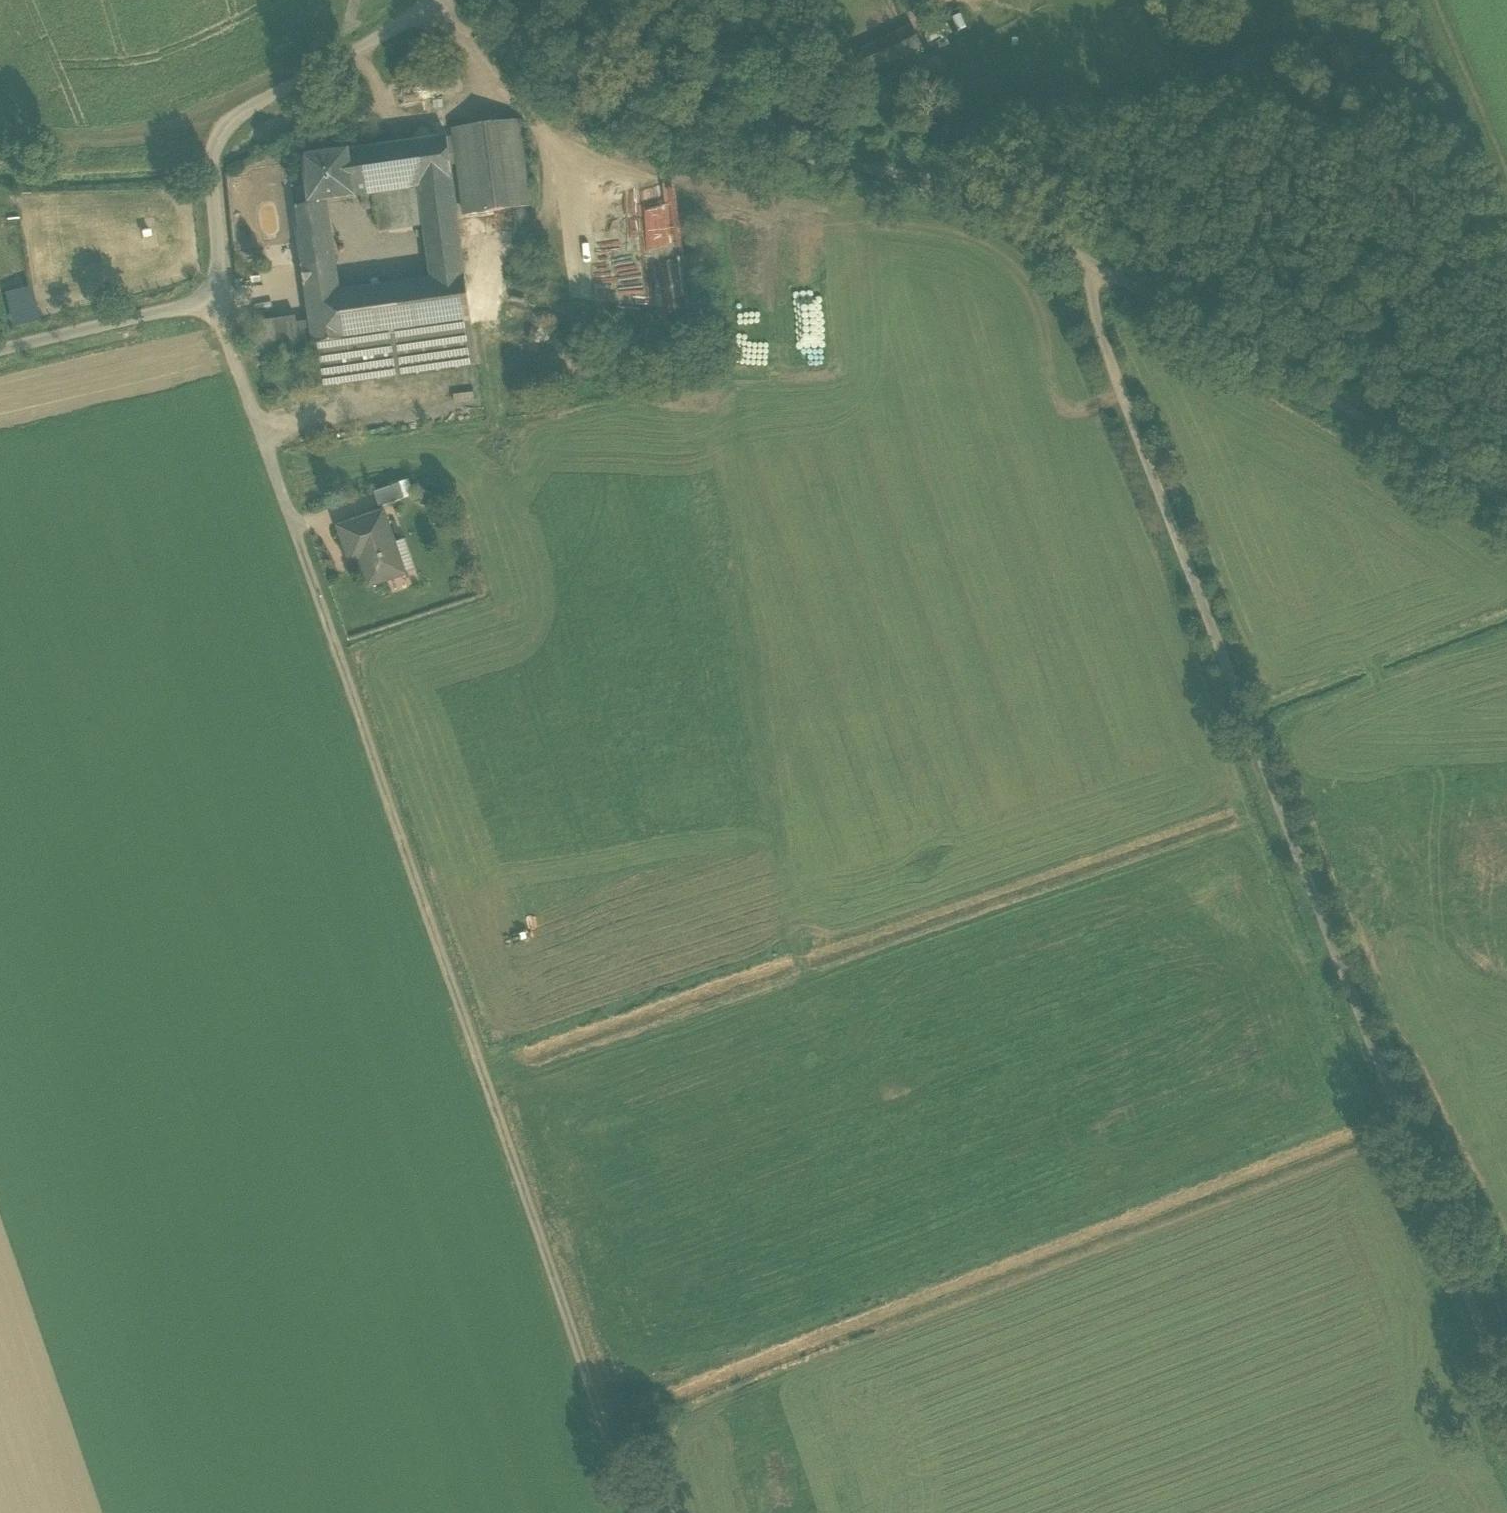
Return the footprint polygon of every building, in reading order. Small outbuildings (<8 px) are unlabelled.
[(910,12),(924,6),(921,0),(904,0),(910,12)] [(918,34),(859,63),(864,75),(924,47),(918,34)] [(440,78),(398,84),(400,105),(443,99),(440,78)] [(518,122),(454,130),(455,136),(447,137),(450,166),(458,165),(465,215),(530,207),(518,122)] [(447,137),(349,151),(355,193),(418,185),(452,180),(450,166),(447,137)] [(349,151),(302,158),(309,205),(327,202),(356,198),(355,193),(349,151)] [(452,180),(418,185),(424,227),(425,239),(460,234),(452,180)] [(418,185),(373,191),(379,233),(424,227),(418,185)] [(309,205),(293,207),(302,270),(336,265),(327,202),(309,205)] [(460,234),(425,239),(431,279),(465,275),(460,234)] [(603,240),(604,271),(634,270),(633,239),(603,240)] [(336,265),(302,270),(309,322),(312,346),(347,341),(340,292),(336,265)] [(431,279),(340,292),(347,341),(471,323),(465,275),(431,279)] [(6,291),(16,326),(44,318),(34,284),(6,291)] [(296,318),(249,324),(252,354),(300,347),(297,324),(296,318)] [(309,322),(297,324),(300,347),(312,346),(309,322)] [(347,341),(312,346),(318,386),(477,363),(471,323),(347,341)] [(399,484),(374,492),(379,508),(405,499),(399,484)] [(384,512),(339,528),(345,547),(355,544),(369,587),(405,575),(384,512)]
